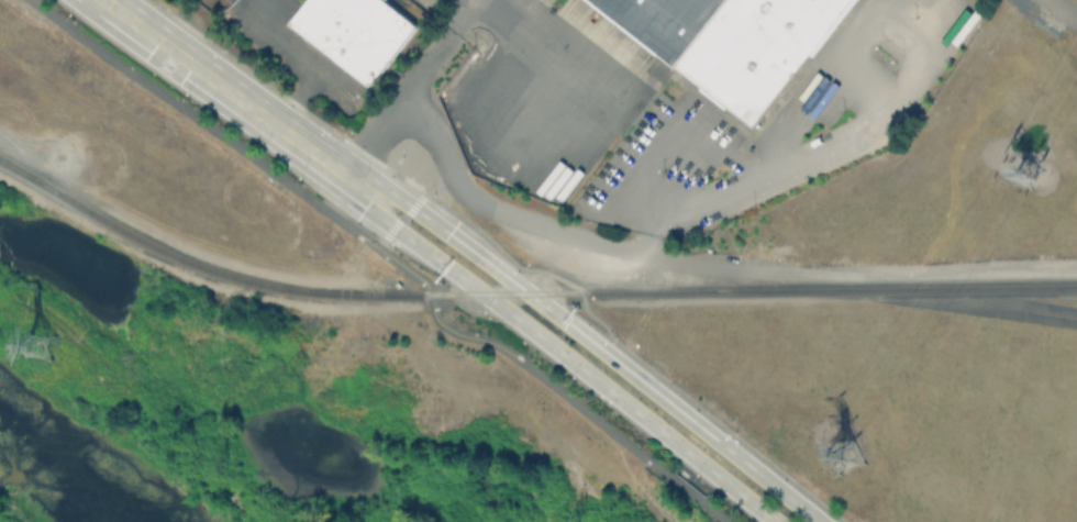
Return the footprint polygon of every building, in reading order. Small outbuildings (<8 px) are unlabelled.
[(293,24),(312,0),(387,0),(419,26),(373,86),(293,24)] [(656,58),(582,0),(860,0),(814,59),(811,57),(754,130),(729,110),(725,112),(700,92),(702,89),(659,55),(656,58)]
